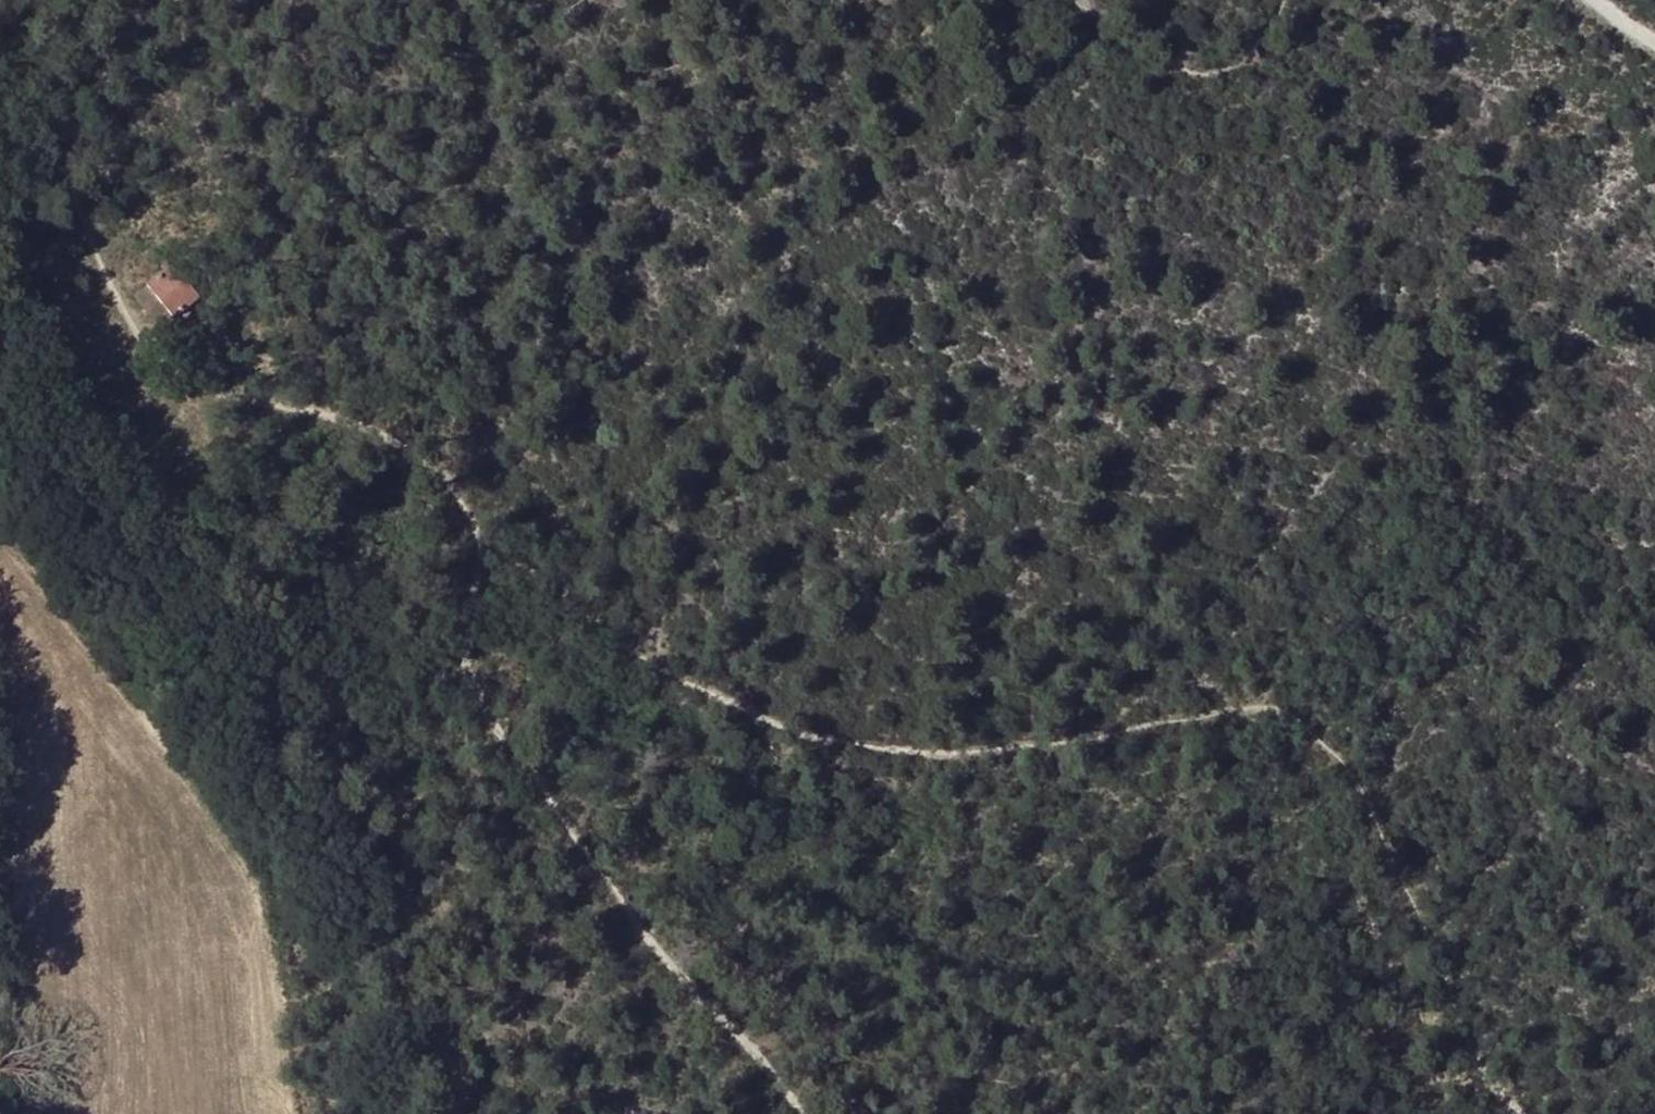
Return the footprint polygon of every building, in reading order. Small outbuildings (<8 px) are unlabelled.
[(170,266),(147,285),(176,319),(199,301),(170,266)] [(163,329),(176,319),(147,285),(133,297),(163,329)]
